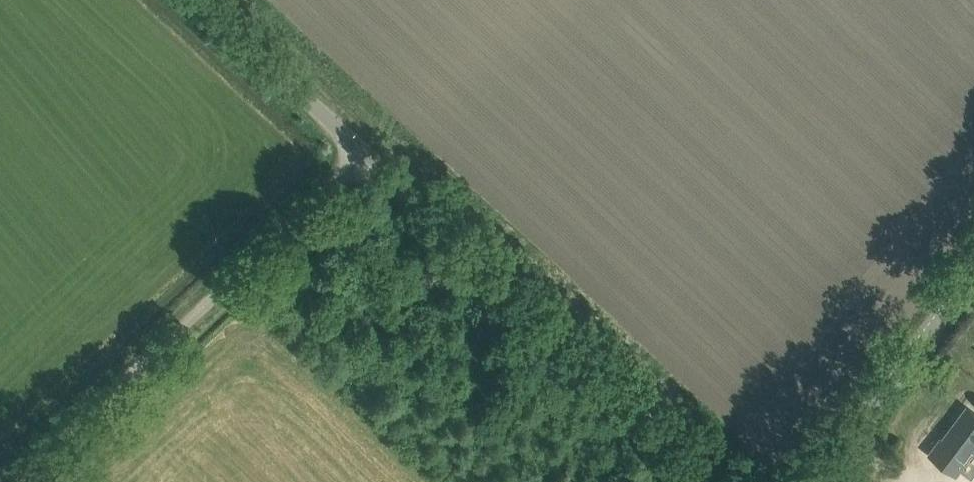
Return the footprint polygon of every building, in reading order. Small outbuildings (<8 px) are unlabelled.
[(968,408),(942,441),(965,458),(973,447),(973,448),(973,412),(968,408)]
